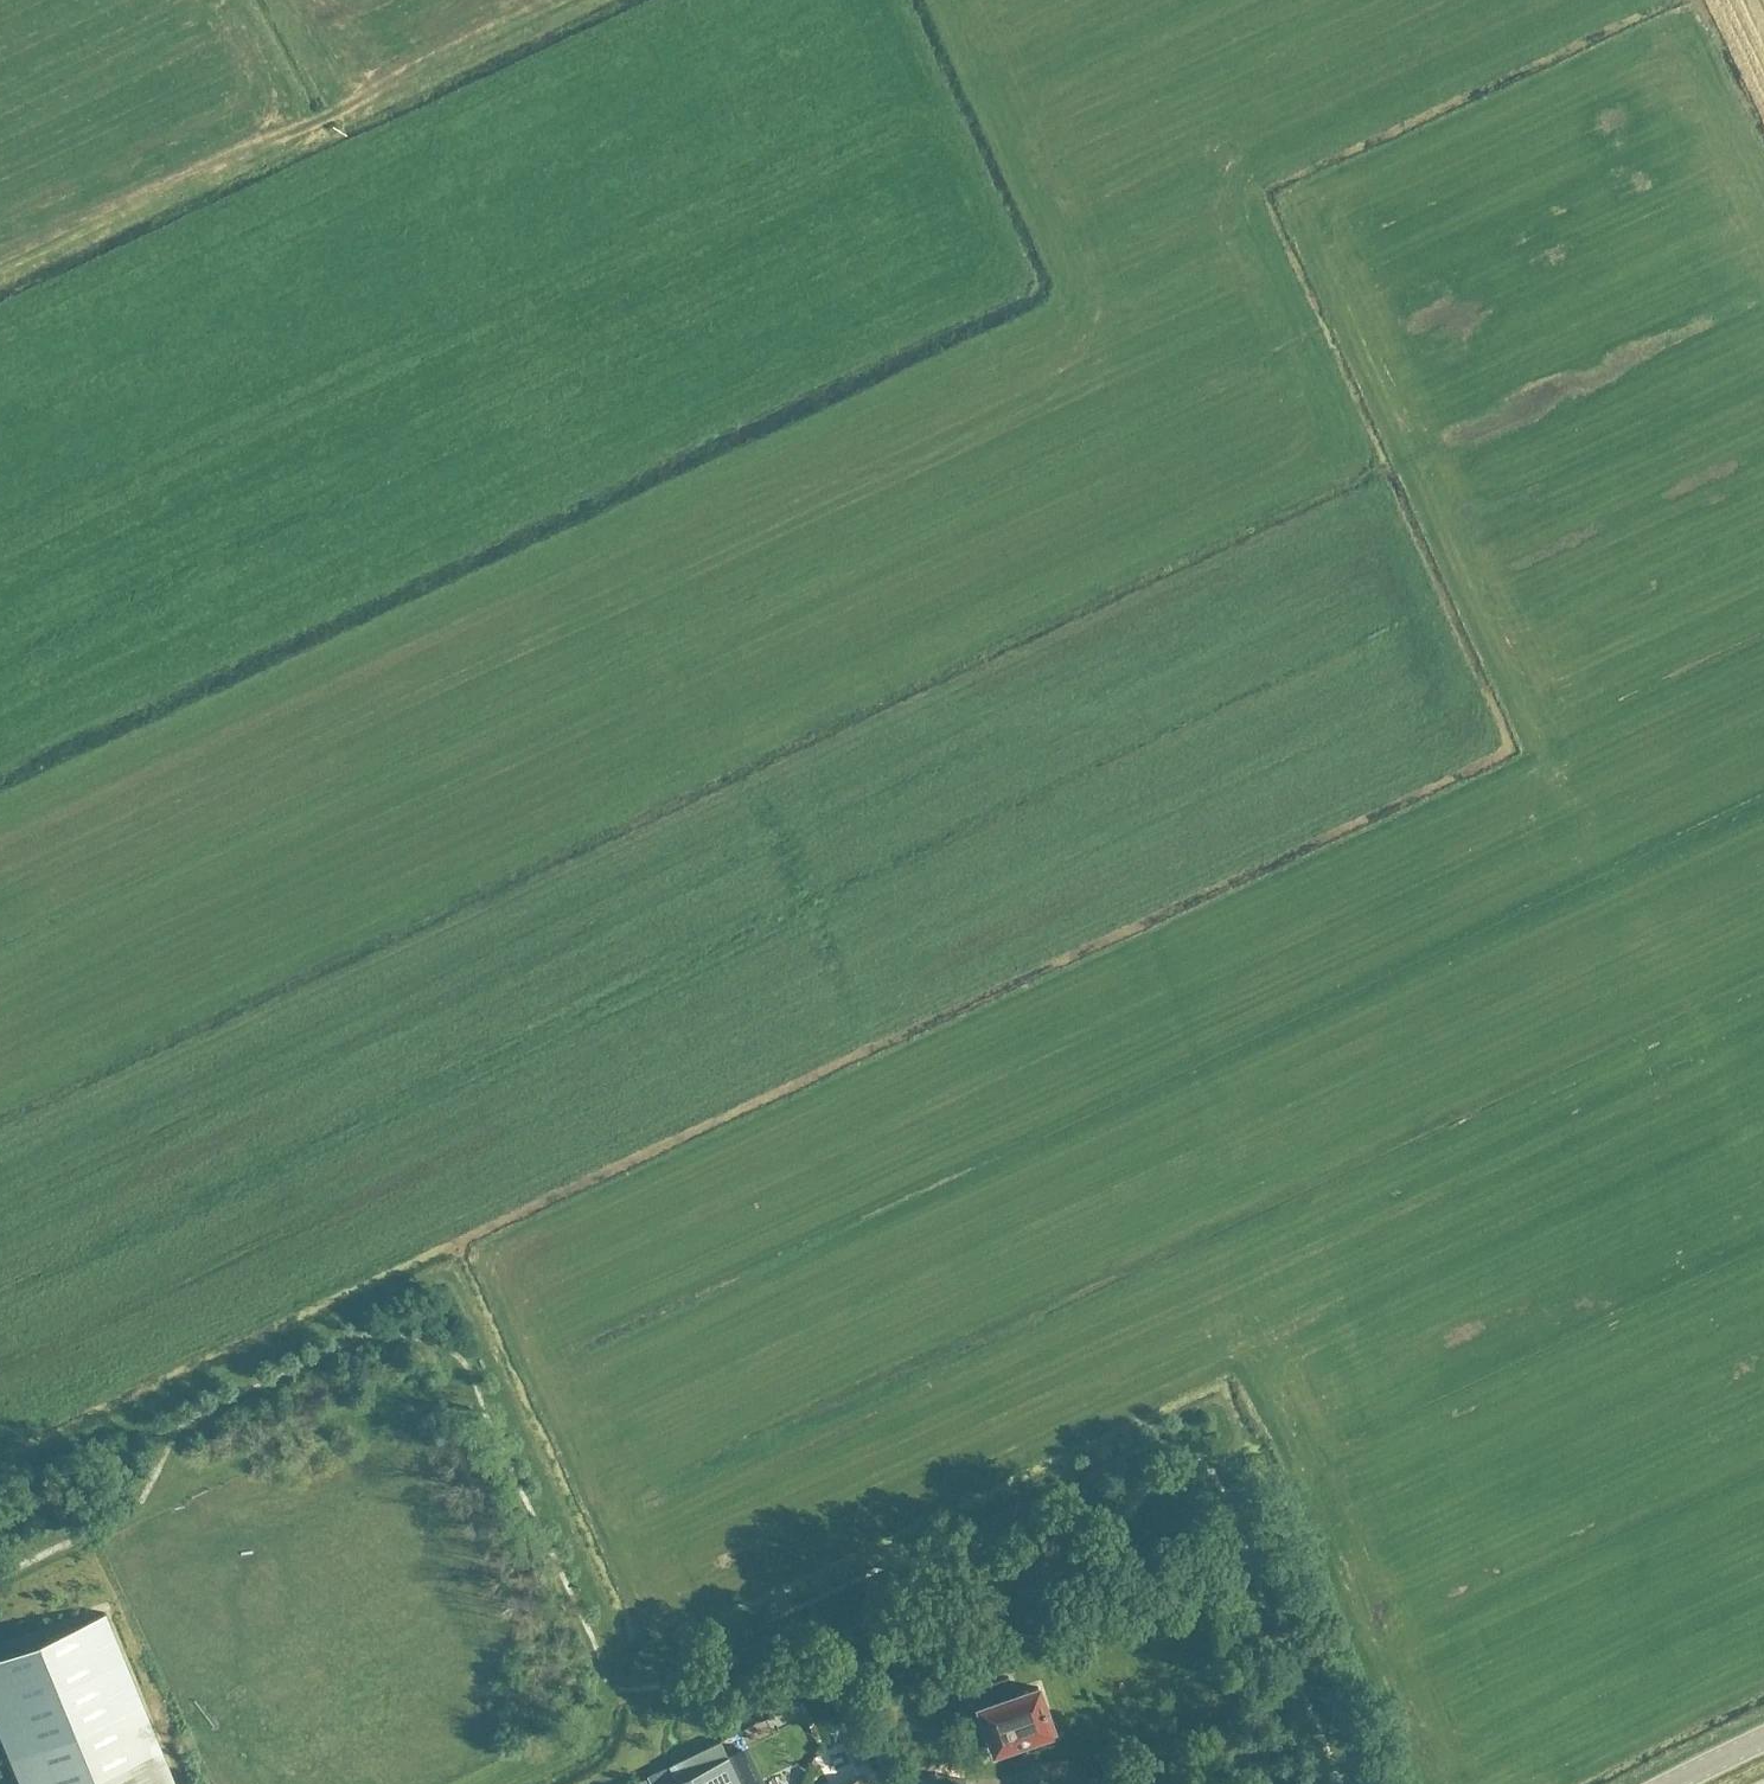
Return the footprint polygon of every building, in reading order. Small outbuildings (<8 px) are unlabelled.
[(104,1614),(0,1659),(0,1728),(23,1783),(173,1783),(104,1614)] [(993,1751),(1052,1730),(1038,1687),(1012,1695),(1008,1684),(993,1689),(991,1682),(973,1689),(979,1707),(978,1707),(993,1751)] [(727,1757),(719,1741),(645,1775),(649,1783),(740,1783),(727,1757)] [(965,1779),(925,1772),(922,1783),(964,1783),(965,1779)]
